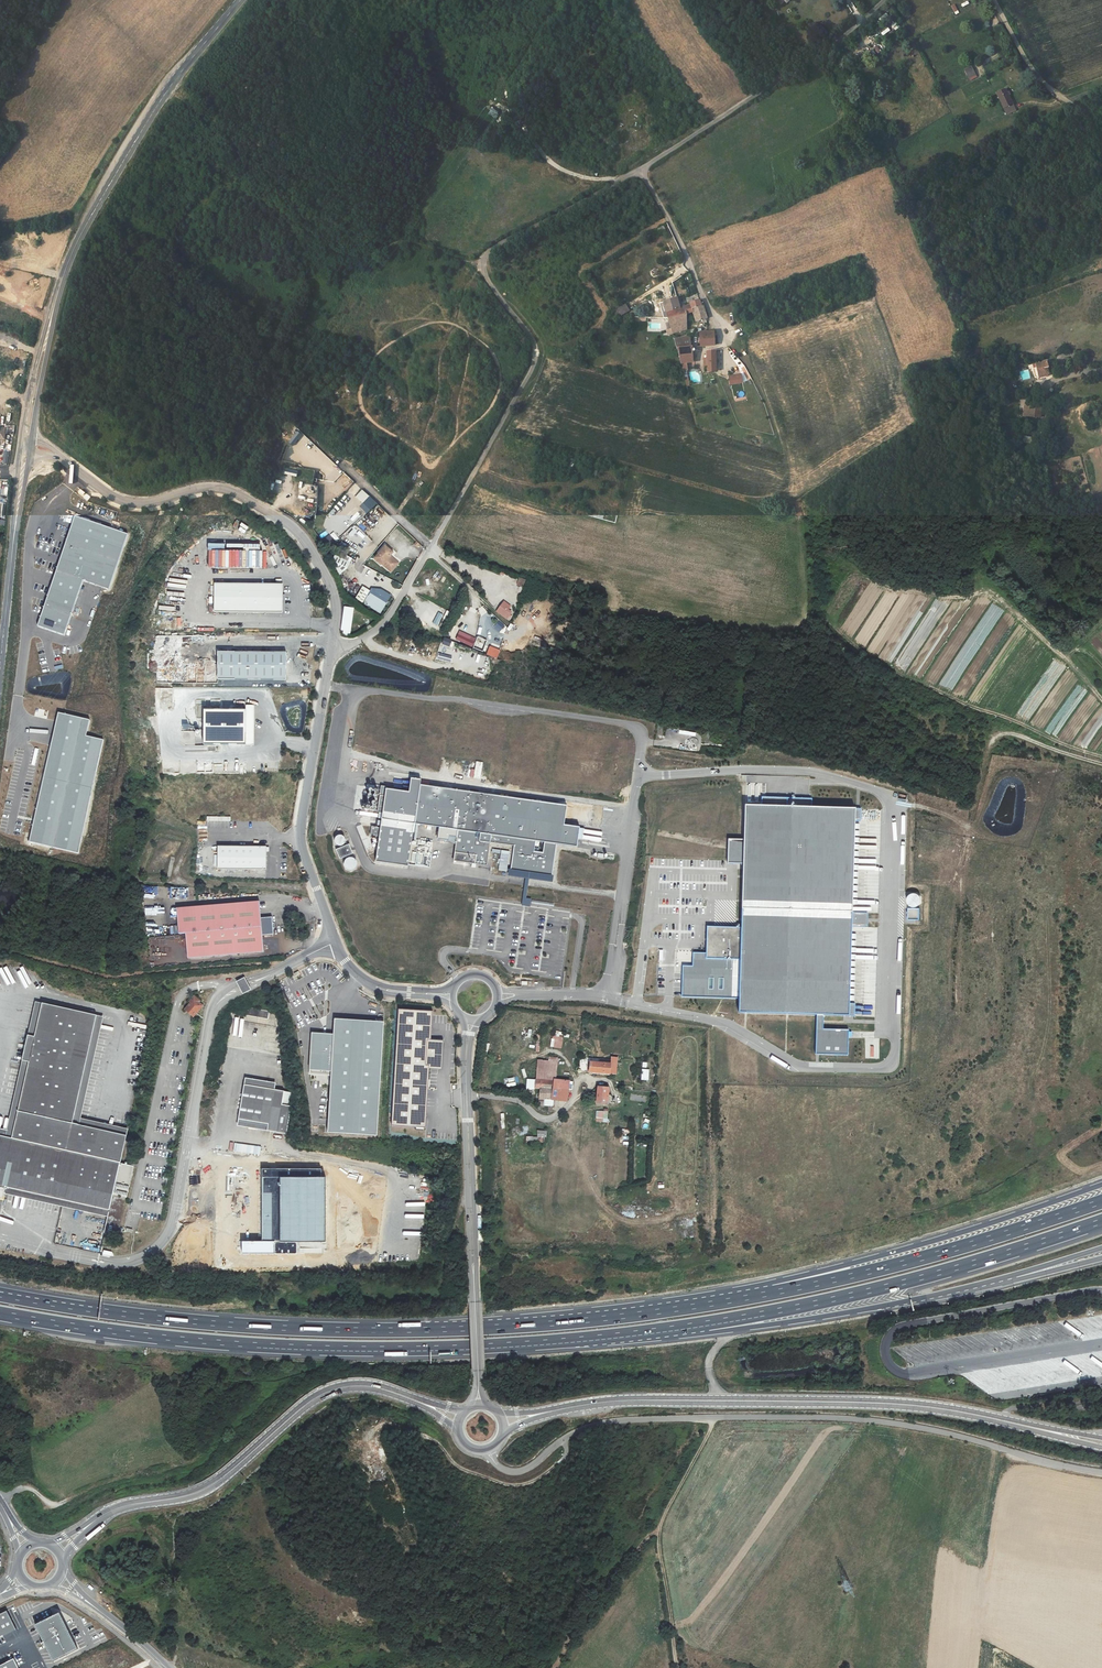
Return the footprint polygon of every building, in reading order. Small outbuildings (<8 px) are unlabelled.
[(971,67),(964,70),(969,79),(976,75),(971,67)] [(1005,89),(996,93),(1006,115),(1014,112),(1005,89)] [(665,302),(669,320),(685,316),(694,314),(693,310),(695,309),(701,307),(699,299),(691,302),(692,306),(681,309),(677,299),(665,302)] [(628,311),(624,304),(611,311),(616,318),(628,311)] [(709,321),(703,306),(701,307),(695,309),(699,324),(704,323),(709,321)] [(685,316),(669,320),(674,336),(686,329),(685,316)] [(715,331),(702,332),(701,347),(716,344),(717,333),(715,331)] [(675,342),(678,351),(679,351),(682,365),(694,364),(693,348),(691,348),(691,340),(675,342)] [(708,349),(708,357),(709,365),(709,371),(716,370),(716,349),(708,349)] [(1047,375),(1044,363),(1033,365),(1034,369),(1029,370),(1031,379),(1034,380),(1045,377),(1047,375)] [(741,373),(730,375),(731,383),(743,381),(741,373)] [(1027,399),(1024,409),(1034,413),(1038,403),(1027,399)] [(1033,417),(1034,413),(1024,409),(1022,413),(1033,417)] [(564,468),(571,470),(574,460),(567,458),(564,468)] [(318,486),(300,483),(298,501),(317,504),(318,486)] [(369,497),(361,489),(356,495),(363,502),(369,497)] [(370,526),(374,521),(368,516),(363,521),(370,526)] [(127,534),(75,517),(38,627),(65,636),(83,581),(109,589),(127,534)] [(341,534),(348,528),(346,525),(339,531),(341,534)] [(262,558),(268,549),(262,545),(256,555),(262,558)] [(387,569),(395,561),(390,557),(393,554),(386,547),(376,558),(387,569)] [(353,558),(338,551),(333,560),(341,574),(348,568),(353,558)] [(224,567),(223,558),(211,559),(212,568),(224,567)] [(287,568),(292,563),(288,559),(283,564),(287,568)] [(398,564),(395,561),(387,569),(391,572),(398,564)] [(519,577),(516,585),(523,587),(526,579),(519,577)] [(360,583),(353,579),(346,590),(353,594),(360,583)] [(283,584),(214,584),(214,612),(282,613),(283,584)] [(363,602),(370,590),(363,585),(356,597),(363,602)] [(384,593),(381,598),(391,603),(394,598),(384,593)] [(380,612),(386,602),(373,594),(367,604),(380,612)] [(503,608),(500,613),(508,618),(510,614),(511,612),(507,610),(511,606),(504,602),(501,606),(503,608)] [(340,635),(350,636),(353,608),(344,606),(340,635)] [(437,626),(443,615),(438,612),(432,623),(437,626)] [(458,635),(456,639),(472,646),(475,639),(471,637),(469,640),(458,635)] [(449,647),(452,640),(444,637),(441,644),(449,647)] [(499,651),(490,647),(487,655),(496,658),(499,651)] [(217,651),(217,680),(285,680),(285,652),(217,651)] [(65,664),(79,663),(78,654),(64,655),(65,664)] [(483,671),(469,667),(467,672),(481,676),(483,671)] [(172,688),(161,688),(161,703),(172,703),(172,688)] [(202,709),(202,744),(253,745),(253,705),(245,705),(245,710),(202,709)] [(86,736),(90,720),(58,713),(31,843),(79,853),(103,739),(86,736)] [(208,746),(195,746),(195,731),(182,731),(182,747),(186,747),(186,750),(208,751),(208,746)] [(198,774),(209,774),(209,766),(197,766),(197,759),(180,759),(180,773),(198,773),(198,774)] [(375,862),(408,867),(421,780),(411,779),(410,793),(386,789),(375,862)] [(421,785),(416,824),(578,848),(581,828),(565,826),(568,806),(421,785)] [(854,808),(745,805),(744,840),(744,863),(742,928),(740,999),(740,1013),(816,1015),(823,1015),(848,1016),(854,808)] [(230,821),(230,817),(205,817),(205,828),(213,828),(213,821),(230,821)] [(458,831),(454,861),(487,866),(490,842),(515,846),(511,870),(552,875),(556,845),(458,831)] [(342,834),(333,838),(337,847),(346,843),(342,834)] [(744,863),(744,840),(729,839),(728,863),(744,863)] [(335,850),(340,859),(353,853),(349,844),(335,850)] [(216,847),(216,869),(265,869),(265,847),(216,847)] [(357,860),(347,856),(343,869),(353,872),(357,860)] [(920,893),(908,894),(908,907),(921,906),(920,893)] [(530,907),(531,899),(523,897),(522,905),(530,907)] [(179,937),(192,936),(273,929),(273,921),(262,922),(260,905),(177,911),(179,937)] [(908,907),(907,919),(919,919),(919,907),(908,907)] [(704,998),(740,999),(742,928),(706,927),(706,953),(693,953),(692,967),(683,967),(682,998),(691,998),(704,998)] [(273,929),(192,936),(195,961),(264,955),(263,939),(274,938),(273,929)] [(251,990),(244,978),(236,982),(242,994),(251,990)] [(203,1006),(199,1003),(194,998),(190,1002),(184,1009),(194,1017),(203,1006)] [(108,1217),(104,1233),(117,1236),(133,1166),(121,1164),(127,1136),(72,1123),(96,1016),(43,1005),(35,1039),(28,1037),(22,1062),(27,1063),(27,1065),(29,1065),(15,1132),(13,1139),(0,1136),(0,1199),(3,1199),(4,1193),(6,1187),(109,1210),(108,1217)] [(269,1011),(248,1008),(247,1015),(268,1019),(269,1011)] [(432,1011),(399,1010),(393,1124),(425,1126),(429,1068),(430,1041),(432,1011)] [(823,1015),(816,1015),(815,1055),(822,1055),(848,1055),(849,1031),(823,1030),(823,1015)] [(383,1022),(335,1020),(334,1035),(332,1075),(329,1132),(377,1135),(383,1022)] [(332,1075),(334,1035),(312,1034),(310,1074),(332,1075)] [(563,1037),(555,1036),(554,1047),(562,1048),(563,1037)] [(443,1041),(430,1041),(429,1068),(442,1069),(443,1041)] [(610,1057),(610,1061),(609,1074),(616,1075),(617,1057),(610,1057)] [(609,1074),(610,1061),(591,1060),(589,1072),(609,1074)] [(537,1061),(536,1079),(554,1080),(555,1062),(537,1061)] [(245,1078),(244,1084),(275,1090),(276,1083),(245,1078)] [(536,1079),(528,1078),(527,1089),(535,1089),(536,1079)] [(553,1100),(554,1080),(536,1079),(535,1089),(539,1090),(538,1106),(548,1107),(548,1111),(552,1112),(553,1100)] [(567,1101),(568,1081),(554,1080),(553,1100),(567,1101)] [(244,1084),(238,1119),(268,1124),(267,1130),(296,1134),(302,1095),(275,1090),(244,1084)] [(608,1105),(609,1087),(598,1086),(596,1104),(608,1105)] [(607,1111),(597,1111),(596,1122),(607,1122),(607,1111)] [(268,1124),(238,1119),(237,1125),(267,1130),(268,1124)] [(15,1132),(0,1129),(0,1136),(13,1139),(15,1132)] [(6,1187),(4,1193),(62,1206),(108,1217),(109,1210),(6,1187)] [(62,1612),(37,1625),(55,1662),(80,1650),(62,1612)] [(15,1632),(6,1613),(0,1616),(0,1640),(15,1632)] [(45,1647),(39,1649),(45,1664),(52,1661),(45,1647)]
